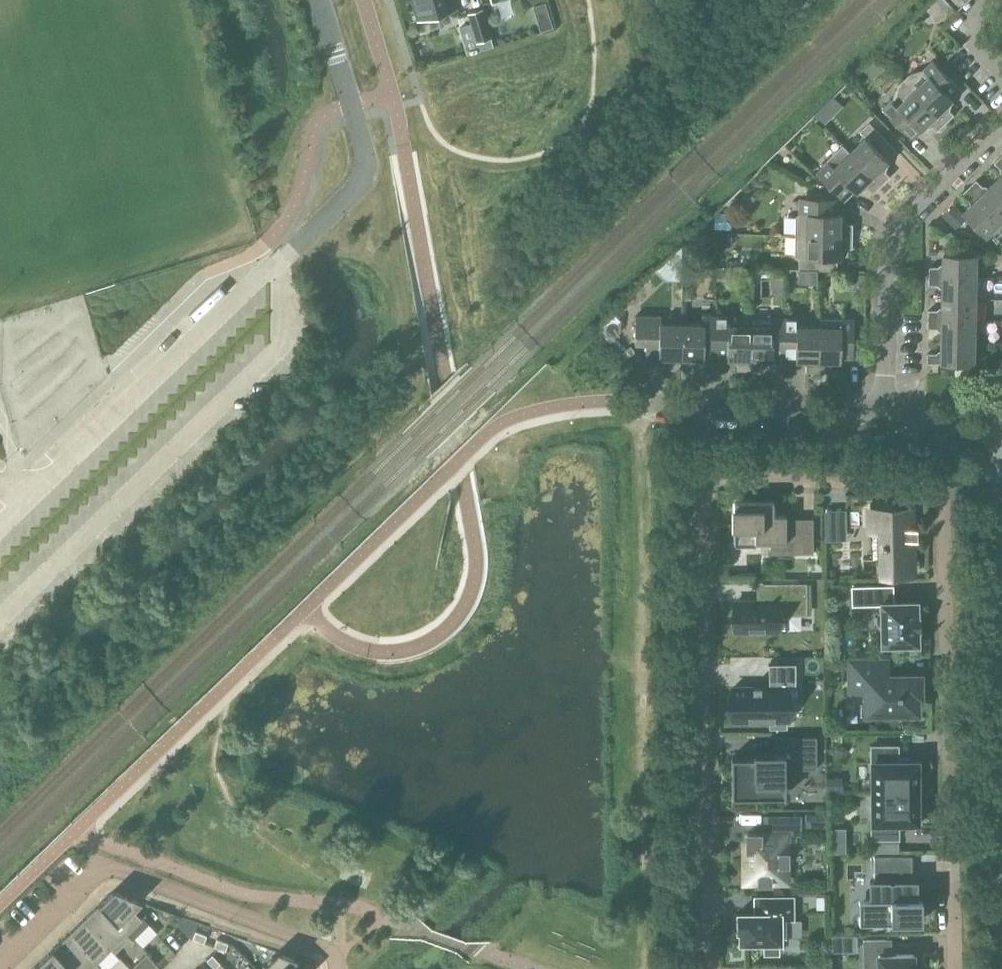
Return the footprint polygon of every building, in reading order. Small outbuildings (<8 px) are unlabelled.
[(417,19),(457,7),(455,0),(411,0),(417,19)] [(926,8),(940,22),(955,7),(947,0),(934,0),(926,8)] [(958,11),(958,10),(967,2),(965,0),(948,0),(958,11)] [(482,9),(468,13),(477,41),(490,37),(482,9)] [(552,27),(550,21),(538,24),(540,30),(552,27)] [(910,74),(904,80),(946,123),(955,114),(947,107),(955,99),(952,96),(960,88),(934,61),(925,70),(910,74)] [(894,100),(884,108),(911,136),(919,128),(922,131),(930,123),(938,131),(946,123),(904,80),(899,85),(894,100)] [(835,96),(816,114),(826,124),(844,105),(835,96)] [(866,137),(851,152),(882,185),(891,176),(884,169),(891,162),(889,159),(897,151),(888,140),(870,122),(861,132),(866,137)] [(819,169),(821,170),(847,198),(856,190),(859,193),(861,191),(870,188),(874,193),(882,185),(851,152),(843,145),(827,160),(828,161),(819,169)] [(971,186),(1001,218),(1001,187),(996,181),(985,192),(983,190),(983,186),(977,179),(971,186)] [(971,186),(964,192),(970,198),(971,198),(975,198),(977,200),(965,212),(988,236),(1001,223),(1001,218),(971,186)] [(797,216),(796,235),(854,236),(854,224),(843,224),(843,213),(839,213),(839,201),(801,201),(801,213),(800,213),(797,216)] [(956,205),(945,216),(954,225),(964,214),(956,205)] [(731,213),(718,212),(714,217),(714,228),(731,229),(731,213)] [(796,235),(796,253),(800,258),(800,269),(838,270),(838,258),(842,258),(842,248),(853,248),(854,236),(796,235)] [(939,267),(930,266),(930,275),(978,277),(979,254),(945,254),(944,270),(942,270),(939,267)] [(730,269),(716,268),(716,280),(730,281),(730,269)] [(978,298),(978,277),(930,275),(930,285),(938,285),(939,284),(941,281),(944,281),(944,297),(978,298)] [(978,298),(944,297),(943,314),(941,314),(938,311),(938,310),(929,310),(929,319),(977,320),(978,298)] [(635,316),(635,343),(645,343),(645,353),(658,354),(658,357),(668,358),(668,369),(680,369),(681,324),(661,324),(662,316),(635,316)] [(681,324),(680,369),(693,369),(693,358),(704,358),(704,354),(715,354),(716,316),(703,316),(703,325),(681,324)] [(716,316),(715,354),(727,355),(727,359),(737,359),(737,370),(749,370),(750,317),(716,316)] [(784,318),(750,317),(749,370),(761,370),(761,359),(772,359),(772,355),(784,356),(784,318)] [(784,318),(784,356),(795,356),(795,360),(806,360),(805,371),(817,371),(818,327),(797,326),(797,318),(784,318)] [(818,327),(817,371),(830,372),(830,361),(840,361),(840,357),(852,357),(853,319),(840,319),(840,318),(818,318),(818,327)] [(977,341),(977,320),(929,319),(929,328),(938,328),(938,327),(941,324),(943,324),(943,341),(977,341)] [(928,353),(928,363),(943,363),(976,364),(977,341),(943,341),(943,357),(940,357),(937,354),(937,353),(928,353)] [(942,448),(922,448),(922,462),(942,461),(942,448)] [(773,500),(733,500),(733,508),(731,508),(731,529),(734,529),(734,542),(734,546),(755,546),(755,542),(786,542),(786,514),(773,514),(773,500)] [(870,509),(871,530),(883,530),(883,541),(881,541),(882,546),(883,546),(884,559),(876,559),(876,574),(906,574),(906,559),(911,559),(910,538),(916,538),(916,536),(910,537),(910,528),(916,528),(916,527),(911,527),(910,508),(870,509)] [(792,553),(813,553),(813,538),(792,538),(792,541),(792,553)] [(734,630),(778,630),(778,615),(806,614),(806,583),(777,583),(777,602),(734,602),(734,630)] [(918,644),(916,602),(892,602),(892,586),(852,587),(853,605),(881,604),(882,645),(918,644)] [(885,661),(850,661),(850,689),(866,689),(866,712),(917,712),(916,696),(920,696),(920,676),(886,676),(885,661)] [(769,728),(787,728),(787,688),(796,688),(795,663),(769,664),(769,687),(733,687),(733,719),(769,719),(769,728)] [(747,797),(785,797),(784,769),(816,768),(816,736),(775,736),(775,753),(753,753),(753,757),(731,757),(731,797),(747,797)] [(873,792),(920,792),(920,791),(917,791),(917,781),(921,781),(921,762),(912,762),(912,758),(898,758),(898,745),(871,745),(871,763),(873,763),(873,792)] [(826,791),(838,791),(838,777),(826,777),(826,791)] [(921,802),(917,802),(917,792),(920,792),(873,792),(873,820),(871,820),(871,839),(899,839),(899,826),(913,826),(913,822),(921,822),(921,802)] [(764,832),(746,832),(747,847),(744,847),(744,882),(782,881),(782,868),(787,868),(787,847),(785,847),(785,842),(795,842),(795,834),(800,834),(800,815),(764,815),(764,832)] [(921,898),(917,898),(917,880),(912,880),(912,856),(874,856),(874,880),(869,880),(869,898),(859,898),(859,922),(922,922),(921,898)] [(114,889),(99,904),(131,937),(131,938),(133,940),(149,924),(142,917),(134,908),(142,900),(114,889)] [(816,896),(816,909),(826,909),(825,896),(816,896)] [(754,914),(736,914),(737,930),(740,930),(740,942),(765,942),(765,953),(778,953),(778,942),(780,942),(780,936),(785,936),(785,920),(786,920),(786,914),(792,914),(792,897),(764,898),(764,908),(753,908),(754,914)] [(99,904),(83,919),(110,947),(115,952),(131,938),(131,937),(99,904)] [(186,916),(180,922),(193,936),(197,926),(200,921),(186,916)] [(68,934),(100,967),(101,968),(109,968),(121,958),(115,952),(110,947),(83,919),(68,934)] [(210,945),(214,933),(197,926),(193,936),(192,938),(210,945)] [(100,967),(68,934),(52,949),(71,968),(98,968),(100,967)] [(913,953),(890,953),(890,938),(863,938),(864,968),(913,968),(913,953)] [(214,946),(225,950),(228,943),(217,939),(214,946)] [(37,964),(41,968),(71,968),(52,949),(37,964)] [(287,967),(296,958),(279,950),(274,954),(259,968),(288,968),(287,967)] [(144,968),(161,968),(147,953),(138,962),(144,968)] [(211,953),(206,958),(214,967),(219,961),(211,953)]
